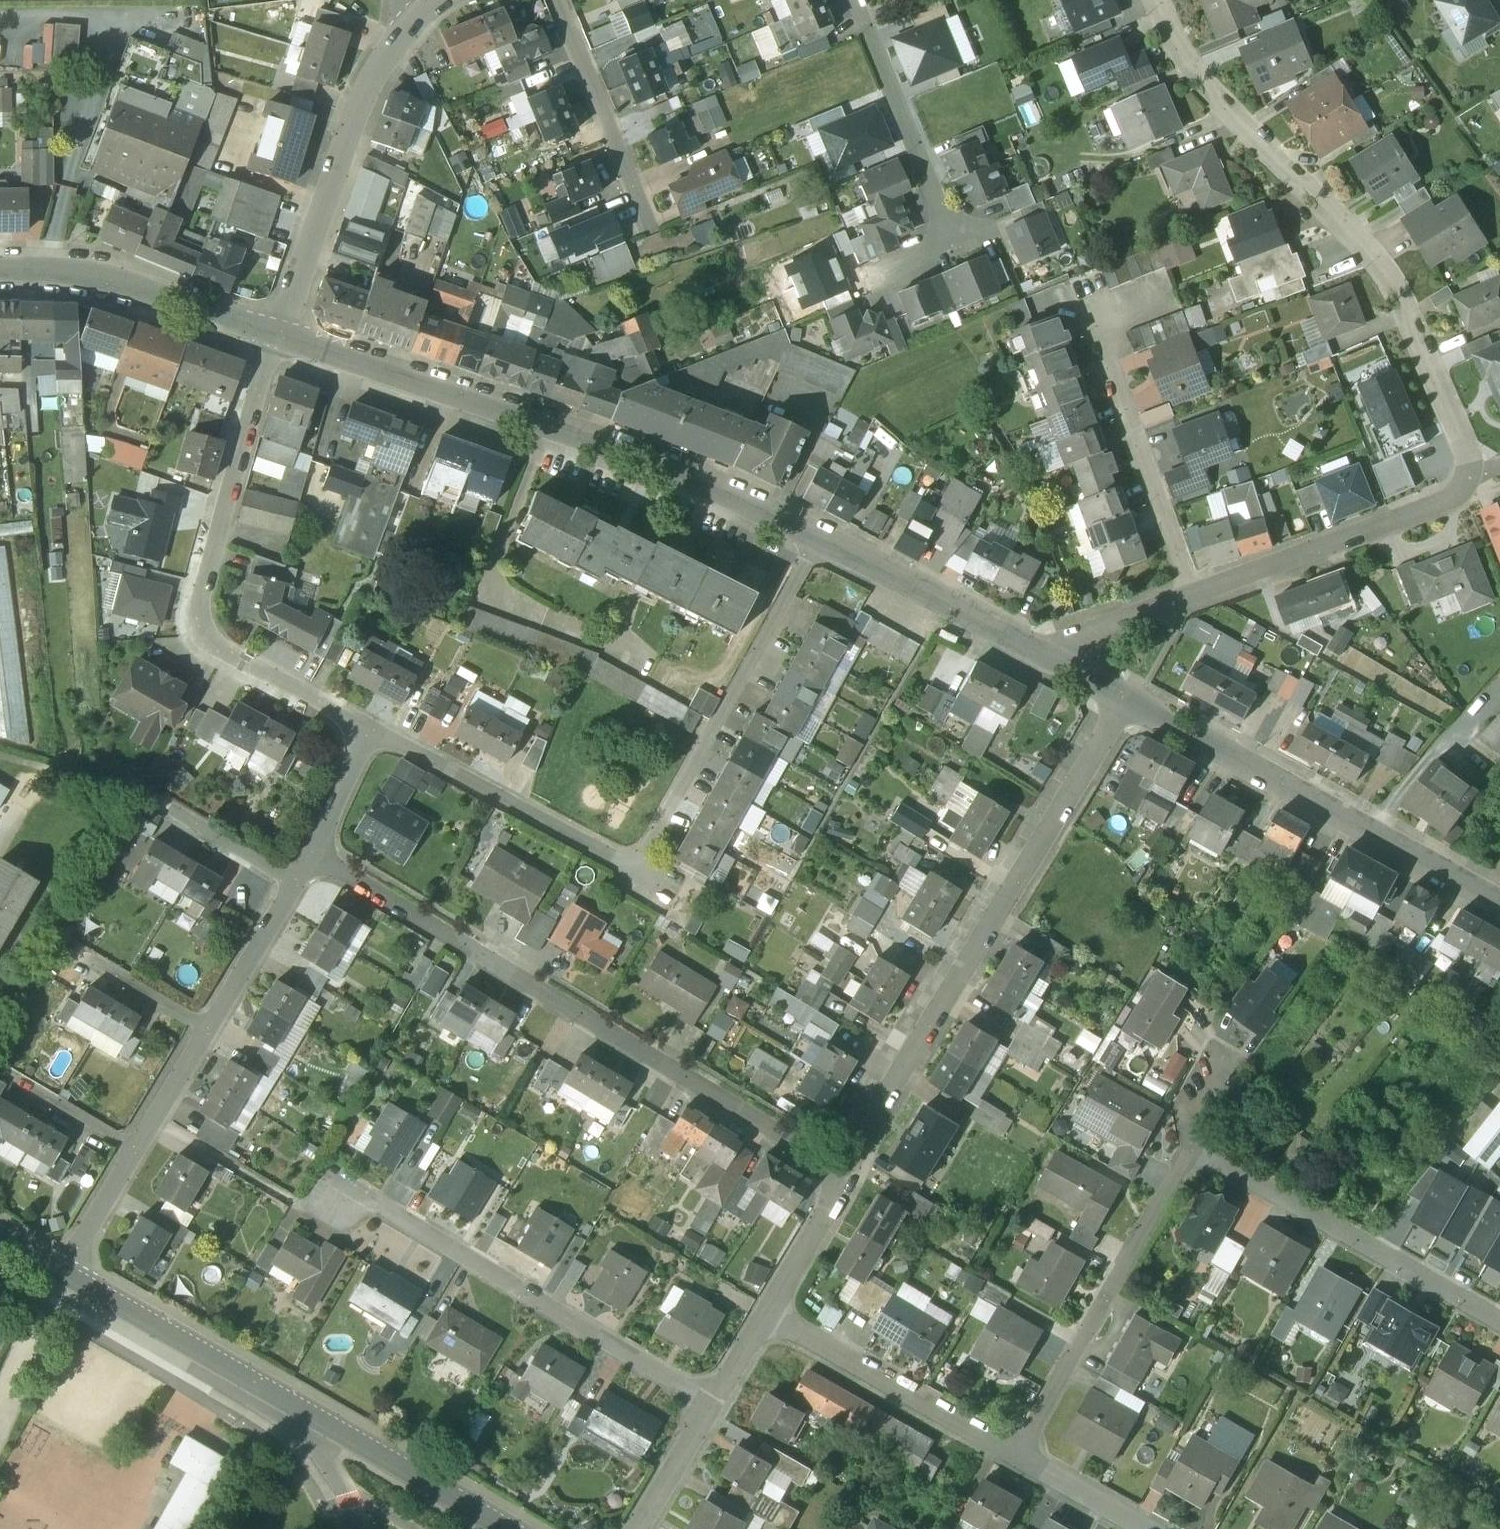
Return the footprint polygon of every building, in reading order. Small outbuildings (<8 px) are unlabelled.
[(622,12),(643,3),(642,0),(617,0),(622,12)] [(643,3),(646,10),(668,1),(667,0),(642,0),(643,3)] [(786,5),(790,16),(822,3),(821,0),(784,0),(786,5)] [(1073,6),(1067,8),(1076,32),(1120,13),(1115,0),(1070,0),(1073,6)] [(1210,11),(1209,11),(1220,37),(1243,27),(1235,9),(1258,0),(1206,0),(1210,11)] [(1437,5),(1463,46),(1485,33),(1487,36),(1499,29),(1499,14),(1496,8),(1492,10),(1487,0),(1445,0),(1437,5)] [(911,15),(918,32),(944,21),(951,19),(944,1),(911,15)] [(622,12),(631,34),(653,25),(647,10),(646,10),(643,3),(622,12)] [(777,21),(766,26),(767,26),(776,49),(774,49),(776,53),(777,53),(778,56),(795,49),(824,37),(821,29),(831,25),(822,3),(777,21)] [(786,5),(773,10),(777,21),(790,16),(786,5)] [(340,16),(318,9),(314,24),(335,31),(340,16)] [(503,9),(481,18),(494,49),(499,62),(516,56),(510,43),(515,41),(515,39),(503,9)] [(773,10),(762,15),(766,26),(777,21),(773,10)] [(481,18),(459,27),(460,29),(442,37),(454,66),(494,49),(481,18)] [(1292,20),(1262,32),(1267,44),(1296,31),(1292,20)] [(957,67),(962,65),(944,21),(918,32),(895,41),(913,85),(936,76),(957,67)] [(80,50),(81,24),(56,23),(56,49),(80,50)] [(335,31),(314,24),(306,50),(341,60),(349,35),(335,31)] [(610,24),(588,34),(594,49),(617,40),(610,24)] [(649,50),(663,44),(655,24),(653,25),(634,33),(638,42),(642,40),(647,51),(649,50)] [(767,26),(752,32),(752,33),(761,54),(774,49),(776,49),(767,26)] [(532,27),(525,30),(522,36),(515,39),(515,41),(510,43),(516,56),(521,54),(525,64),(550,53),(539,29),(538,30),(532,27)] [(1267,44),(1245,53),(1261,92),(1284,82),(1282,77),(1310,66),(1296,31),(1267,44)] [(151,102),(203,121),(204,122),(207,117),(213,100),(208,46),(173,33),(166,52),(128,38),(109,87),(119,90),(151,102)] [(824,37),(795,49),(799,60),(828,49),(824,37)] [(1120,40),(1076,58),(1089,91),(1119,79),(1134,73),(1128,60),(1120,40)] [(663,44),(649,50),(658,71),(671,65),(666,54),(667,54),(663,44)] [(341,60),(306,50),(298,77),(319,83),(333,88),(341,60)] [(647,51),(617,62),(627,84),(658,71),(649,50),(647,51)] [(667,54),(666,54),(671,65),(682,61),(677,50),(667,54)] [(1145,53),(1128,60),(1134,73),(1119,79),(1123,90),(1155,77),(1145,53)] [(516,56),(499,62),(504,73),(508,84),(520,80),(530,76),(525,64),(521,54),(516,56)] [(682,61),(671,65),(675,77),(687,72),(682,61)] [(499,62),(488,67),(493,78),(504,73),(499,62)] [(742,84),(760,77),(754,62),(735,70),(742,84)] [(737,86),(726,63),(716,68),(726,91),(737,86)] [(1332,66),(1309,80),(1317,92),(1334,81),(1335,82),(1340,79),(1332,66)] [(957,67),(936,76),(941,88),(962,80),(957,67)] [(658,71),(627,84),(636,105),(667,92),(658,71)] [(425,73),(413,78),(422,96),(427,98),(436,95),(425,73)] [(1155,77),(1123,90),(1128,100),(1161,86),(1157,76),(1155,77)] [(319,83),(298,77),(292,96),(293,96),(314,103),(319,83)] [(508,84),(497,89),(502,102),(525,93),(520,80),(508,84)] [(1317,92),(1294,105),(1309,129),(1353,102),(1351,100),(1347,103),(1335,82),(1334,81),(1317,92)] [(547,85),(540,88),(542,93),(527,99),(536,121),(567,108),(558,86),(549,90),(547,85)] [(1128,100),(1120,103),(1131,129),(1124,132),(1131,149),(1181,128),(1164,85),(1161,86),(1128,100)] [(0,90),(0,114),(11,113),(11,90),(0,90)] [(151,102),(119,90),(91,163),(132,183),(145,152),(135,148),(151,102)] [(424,103),(390,91),(387,102),(389,103),(384,117),(413,127),(416,128),(424,103)] [(236,100),(216,92),(213,100),(207,117),(228,124),(236,100)] [(1491,99),(1499,112),(1499,94),(1491,99)] [(314,103),(293,96),(289,108),(310,114),(314,103)] [(719,107),(714,96),(693,105),(696,116),(708,111),(719,107)] [(203,121),(151,102),(135,148),(145,152),(132,183),(159,195),(154,207),(165,211),(185,164),(203,121)] [(289,108),(268,102),(264,118),(268,119),(263,137),(303,149),(313,115),(310,114),(289,108)] [(1353,102),(1309,129),(1310,131),(1314,128),(1327,150),(1349,137),(1367,126),(1366,124),(1353,102)] [(1120,103),(1114,106),(1105,110),(1115,135),(1124,132),(1131,129),(1120,103)] [(846,120),(840,107),(807,121),(812,135),(820,132),(819,131),(846,120)] [(567,108),(536,121),(545,143),(576,130),(567,108)] [(846,120),(819,131),(820,132),(835,169),(891,147),(875,108),(846,120)] [(708,111),(696,116),(704,134),(716,130),(708,111)] [(384,117),(379,115),(370,142),(377,144),(385,147),(404,153),(405,149),(413,127),(384,117)] [(518,115),(507,120),(512,131),(522,127),(518,115)] [(204,122),(187,164),(204,169),(208,170),(228,124),(207,117),(204,122)] [(1367,126),(1349,137),(1356,148),(1379,133),(1371,121),(1366,124),(1367,126)] [(482,126),(486,138),(507,131),(505,125),(496,128),(494,122),(482,126)] [(679,123),(648,136),(660,166),(698,150),(693,138),(687,141),(679,123)] [(421,156),(430,134),(416,128),(413,127),(405,149),(421,156)] [(522,127),(512,131),(516,142),(527,137),(522,127)] [(984,127),(955,139),(960,151),(980,143),(981,144),(989,141),(984,127)] [(303,149),(263,137),(257,156),(253,155),(248,171),(292,184),(303,149)] [(1394,139),(1359,161),(1366,172),(1361,174),(1372,192),(1376,189),(1379,194),(1377,196),(1380,201),(1393,194),(1412,182),(1401,165),(1408,161),(1394,139)] [(980,143),(960,151),(955,153),(952,153),(943,157),(953,182),(958,181),(986,169),(982,158),(986,157),(981,144),(980,143)] [(53,183),(53,151),(38,151),(38,144),(21,144),(21,184),(53,183)] [(1177,161),(1164,166),(1174,190),(1192,183),(1203,210),(1233,197),(1212,146),(1177,161)] [(1172,148),(1148,158),(1153,171),(1164,166),(1177,161),(1172,148)] [(464,152),(448,160),(455,175),(472,167),(464,152)] [(725,154),(693,167),(696,176),(697,178),(730,164),(725,154)] [(408,175),(366,155),(365,157),(361,168),(362,169),(386,180),(404,188),(408,175)] [(896,159),(863,172),(867,184),(868,184),(901,171),(896,159)] [(589,161),(558,174),(552,176),(556,187),(563,185),(569,201),(570,204),(575,202),(601,192),(589,161)] [(187,164),(185,164),(165,211),(176,215),(175,219),(184,222),(204,169),(187,164)] [(696,176),(669,187),(671,191),(669,194),(673,203),(676,204),(678,208),(699,199),(699,200),(718,192),(721,193),(732,189),(733,186),(738,184),(730,164),(697,178),(696,176)] [(986,169),(958,181),(967,201),(973,199),(976,206),(1005,195),(1009,193),(1009,192),(997,164),(986,169)] [(386,180),(362,169),(345,219),(369,228),(386,180)] [(901,171),(868,184),(867,184),(861,186),(867,203),(870,208),(875,206),(874,204),(899,194),(899,195),(909,191),(901,171)] [(280,197),(226,178),(213,215),(215,215),(213,220),(235,228),(249,233),(265,239),(280,197)] [(26,231),(25,192),(8,192),(8,182),(0,182),(0,232),(26,231)] [(1412,182),(1393,194),(1399,203),(1418,192),(1412,182)] [(1028,184),(1009,192),(1009,193),(1005,195),(1013,214),(1021,211),(1037,205),(1028,184)] [(106,186),(103,196),(119,201),(124,186),(120,185),(119,189),(106,186)] [(1418,192),(1399,203),(1406,215),(1430,201),(1432,199),(1425,188),(1418,192)] [(880,218),(859,226),(863,236),(866,243),(863,244),(870,260),(897,249),(893,238),(911,231),(904,213),(903,213),(906,207),(903,205),(899,195),(899,194),(874,204),(875,206),(880,218)] [(456,216),(416,195),(403,233),(422,240),(424,234),(447,242),(456,216)] [(699,199),(678,208),(683,220),(704,211),(699,200),(699,199)] [(1458,199),(1437,213),(1440,217),(1439,217),(1416,231),(1425,245),(1421,247),(1432,264),(1453,251),(1458,260),(1479,247),(1468,230),(1475,225),(1458,199)] [(113,201),(98,238),(99,239),(135,254),(142,234),(148,221),(123,211),(125,206),(113,201)] [(569,201),(557,206),(555,202),(545,206),(553,225),(562,221),(580,213),(575,202),(570,204),(569,201)] [(1430,201),(1406,215),(1416,231),(1439,217),(1437,213),(1430,201)] [(1021,211),(1025,222),(1043,215),(1048,213),(1043,202),(1037,205),(1021,211)] [(1263,202),(1229,216),(1234,227),(1267,214),(1263,202)] [(867,203),(852,209),(859,226),(880,218),(875,206),(870,208),(867,203)] [(165,211),(154,207),(148,221),(142,234),(135,254),(191,277),(198,260),(164,246),(171,227),(175,219),(176,215),(165,211)] [(525,234),(514,207),(499,213),(510,240),(525,234)] [(580,213),(562,221),(565,228),(566,232),(599,218),(595,207),(580,213)] [(1267,214),(1234,227),(1239,239),(1231,242),(1240,264),(1286,246),(1280,232),(1273,212),(1267,214)] [(599,218),(566,232),(565,228),(550,234),(560,258),(574,252),(576,256),(593,248),(592,245),(597,243),(619,233),(611,214),(599,218)] [(1010,229),(1025,265),(1059,250),(1043,215),(1025,222),(1010,229)] [(345,219),(344,219),(333,252),(378,267),(389,234),(345,219)] [(713,225),(705,228),(708,234),(716,231),(713,225)] [(206,240),(171,227),(164,246),(198,260),(199,260),(206,240)] [(229,245),(207,237),(206,240),(199,260),(198,260),(191,277),(228,292),(244,246),(249,233),(235,228),(229,245)] [(841,256),(853,251),(849,242),(844,231),(832,236),(834,241),(841,256)] [(265,239),(249,233),(244,246),(269,255),(273,242),(265,239)] [(619,233),(597,243),(601,254),(620,246),(624,244),(619,233)] [(863,236),(849,242),(853,251),(858,265),(870,260),(863,244),(866,243),(863,236)] [(1161,243),(1168,268),(1197,261),(1190,236),(1161,243)] [(853,284),(841,256),(834,241),(783,263),(801,306),(821,298),(845,288),(853,284)] [(1286,246),(1240,264),(1244,275),(1230,280),(1239,302),(1262,293),(1258,282),(1263,280),(1262,278),(1274,273),(1279,287),(1302,278),(1307,276),(1298,254),(1293,256),(1289,245),(1286,246)] [(601,254),(592,258),(600,276),(628,267),(620,246),(601,254)] [(1156,246),(1145,250),(1154,272),(1165,268),(1156,246)] [(1145,250),(1134,255),(1143,277),(1154,272),(1145,250)] [(1143,277),(1134,255),(1123,259),(1132,281),(1143,277)] [(987,257),(971,264),(970,264),(963,267),(962,267),(954,271),(969,306),(970,306),(968,302),(980,297),(985,299),(1002,292),(990,263),(987,257)] [(1001,259),(990,263),(999,286),(1010,281),(1001,259)] [(1132,281),(1123,259),(1112,264),(1121,286),(1132,281)] [(1121,286),(1112,264),(1101,268),(1110,291),(1121,286)] [(969,306),(954,271),(943,275),(958,311),(969,306)] [(958,311),(943,275),(931,280),(943,311),(945,316),(958,311)] [(392,285),(374,278),(368,294),(356,331),(410,350),(422,316),(425,305),(389,292),(392,285)] [(1302,278),(1279,287),(1284,299),(1306,290),(1302,278)] [(368,294),(323,279),(313,310),(317,318),(356,331),(368,294)] [(1455,298),(1470,331),(1499,319),(1499,279),(1455,298)] [(931,280),(898,294),(911,324),(943,311),(931,280)] [(466,294),(435,284),(431,296),(440,300),(448,302),(452,301),(462,305),(466,294)] [(539,287),(533,285),(529,295),(529,296),(541,300),(545,290),(541,289),(539,287)] [(529,295),(506,287),(498,309),(509,313),(522,317),(524,312),(529,296),(529,295)] [(1350,287),(1312,301),(1326,339),(1364,325),(1350,287)] [(821,298),(826,311),(851,300),(845,288),(821,298)] [(454,327),(422,316),(410,350),(453,364),(465,331),(474,304),(477,293),(467,290),(462,305),(454,327)] [(431,296),(428,295),(425,304),(438,307),(440,300),(431,296)] [(541,300),(529,296),(524,312),(535,316),(547,320),(552,304),(541,300)] [(1024,299),(1007,306),(1017,332),(1034,325),(1024,299)] [(851,300),(826,311),(831,322),(856,312),(851,300)] [(0,303),(0,357),(9,357),(9,339),(20,339),(20,318),(19,304),(0,303)] [(53,304),(19,304),(20,339),(30,338),(30,341),(55,341),(53,304)] [(76,305),(53,304),(55,341),(64,340),(65,346),(55,347),(55,360),(56,375),(56,381),(81,382),(78,344),(76,305)] [(474,304),(465,331),(453,364),(477,373),(489,339),(474,334),(484,308),(474,304)] [(133,324),(76,305),(78,344),(120,358),(133,324)] [(1201,305),(1183,311),(1190,329),(1208,323),(1201,305)] [(498,309),(489,339),(477,373),(500,381),(511,347),(499,343),(509,313),(498,309)] [(1192,334),(1183,311),(1172,315),(1181,338),(1188,335),(1192,334)] [(856,312),(831,322),(845,359),(885,343),(890,341),(882,323),(880,316),(874,318),(873,314),(866,312),(863,318),(865,324),(861,325),(856,312)] [(644,314),(621,324),(633,356),(634,358),(649,352),(657,349),(644,314)] [(1172,315),(1161,320),(1170,342),(1181,338),(1172,315)] [(524,351),(511,347),(500,381),(522,388),(535,356),(534,355),(542,332),(547,320),(535,316),(524,351)] [(893,318),(882,323),(890,341),(885,343),(890,356),(906,349),(893,318)] [(1034,325),(1017,332),(1028,358),(1071,342),(1074,340),(1071,331),(1067,332),(1061,318),(1051,322),(1050,320),(1034,325)] [(573,329),(547,320),(542,332),(552,336),(570,342),(573,339),(585,335),(587,335),(576,325),(573,329)] [(1161,320),(1150,324),(1158,346),(1170,342),(1161,320)] [(165,335),(133,324),(120,358),(116,370),(149,382),(165,335)] [(1150,324),(1139,328),(1147,351),(1157,347),(1158,346),(1150,324)] [(1222,327),(1204,333),(1209,345),(1227,339),(1222,327)] [(1139,328),(1127,333),(1136,355),(1147,351),(1139,328)] [(784,329),(730,350),(722,367),(735,374),(740,363),(750,368),(756,356),(768,362),(770,357),(781,362),(790,343),(784,329)] [(542,332),(534,355),(535,356),(522,388),(547,397),(560,363),(544,358),(552,336),(542,332)] [(587,363),(563,355),(560,363),(547,397),(578,408),(593,365),(606,369),(609,361),(633,356),(625,334),(614,338),(615,342),(595,350),(590,355),(587,363)] [(187,343),(165,335),(149,382),(170,389),(174,379),(186,343),(187,343)] [(585,335),(573,339),(570,342),(564,351),(563,354),(563,355),(587,363),(590,355),(595,350),(585,335)] [(1158,346),(1157,347),(1162,359),(1192,347),(1188,335),(1181,338),(1170,342),(1158,346)] [(1489,336),(1461,348),(1467,362),(1476,358),(1476,356),(1494,348),(1489,336)] [(1071,342),(1028,358),(1050,419),(1092,403),(1087,389),(1088,388),(1083,375),(1082,376),(1079,369),(1081,368),(1071,342)] [(244,364),(186,343),(174,379),(208,391),(230,399),(231,399),(244,364)] [(1328,344),(1303,353),(1307,365),(1333,356),(1328,344)] [(1476,356),(1476,358),(1486,381),(1490,379),(1499,402),(1499,345),(1494,348),(1476,356)] [(1162,359),(1151,363),(1152,366),(1155,365),(1161,380),(1158,381),(1165,400),(1183,393),(1185,399),(1208,390),(1199,365),(1193,367),(1189,356),(1195,354),(1192,347),(1162,359)] [(649,352),(634,358),(638,367),(645,384),(651,382),(660,379),(649,352)] [(633,356),(609,361),(606,369),(612,371),(612,372),(638,367),(634,358),(633,356)] [(0,357),(0,372),(20,372),(20,357),(9,357),(0,357)] [(55,360),(30,361),(30,372),(30,376),(39,375),(45,375),(56,375),(55,360)] [(593,365),(578,408),(612,420),(619,395),(606,390),(612,372),(612,371),(606,369),(593,365)] [(1281,379),(1285,388),(1301,381),(1297,372),(1281,379)] [(1363,375),(1340,385),(1345,397),(1363,389),(1368,387),(1363,375)] [(1368,387),(1363,389),(1379,426),(1371,429),(1385,462),(1402,455),(1426,444),(1396,375),(1368,387)] [(318,391),(280,378),(259,437),(263,438),(298,450),(318,391)] [(81,382),(56,381),(59,431),(84,430),(81,382)] [(750,425),(653,388),(651,382),(645,384),(619,395),(612,420),(731,467),(732,465),(751,425),(750,425)] [(34,387),(20,390),(24,406),(39,402),(34,387)] [(0,390),(0,400),(2,413),(21,411),(17,389),(0,390)] [(230,399),(208,391),(201,411),(223,418),(230,399)] [(353,403),(342,434),(366,443),(377,447),(388,416),(353,403)] [(1092,403),(1050,419),(1059,442),(1101,427),(1098,420),(1100,419),(1097,411),(1095,411),(1092,403)] [(1147,428),(1177,416),(1172,403),(1142,415),(1147,428)] [(223,418),(201,411),(195,434),(217,440),(223,418)] [(751,425),(732,465),(779,487),(806,433),(769,415),(763,429),(751,424),(750,425),(751,425)] [(421,428),(388,416),(377,447),(371,463),(404,475),(421,428)] [(1219,417),(1177,432),(1190,467),(1191,471),(1203,466),(1228,457),(1223,442),(1226,435),(1219,417)] [(856,426),(850,447),(867,452),(873,431),(856,426)] [(1101,427),(1059,442),(1068,466),(1075,463),(1105,452),(1109,450),(1106,442),(1108,442),(1105,434),(1104,435),(1101,427)] [(195,434),(188,432),(178,471),(212,480),(222,442),(195,434)] [(90,435),(87,447),(112,452),(110,461),(144,468),(148,446),(90,435)] [(476,448),(442,436),(423,489),(439,495),(441,491),(458,497),(459,496),(476,448)] [(822,437),(806,465),(817,470),(828,476),(834,465),(839,455),(835,453),(839,446),(833,443),(831,447),(827,445),(829,441),(822,437)] [(298,450),(263,438),(257,455),(286,465),(292,467),(298,450)] [(1300,459),(1306,446),(1292,440),(1286,453),(1300,459)] [(377,447),(366,443),(360,459),(371,463),(377,447)] [(509,460),(476,448),(459,496),(477,503),(479,499),(493,504),(509,460)] [(1105,452),(1075,463),(1089,500),(1119,489),(1111,467),(1116,464),(1113,455),(1107,457),(1105,452)] [(851,459),(840,454),(839,455),(834,465),(845,470),(851,459)] [(862,460),(853,455),(851,459),(845,470),(846,471),(860,479),(869,463),(862,460)] [(871,458),(865,455),(862,460),(869,463),(871,458)] [(1416,487),(1402,455),(1385,462),(1372,468),(1386,500),(1416,487)] [(923,473),(937,481),(944,467),(930,460),(923,473)] [(292,467),(286,465),(279,492),(301,498),(308,472),(292,467)] [(366,478),(331,465),(323,487),(357,499),(358,499),(366,478)] [(845,470),(834,465),(828,476),(840,482),(846,471),(845,470)] [(1190,467),(1168,475),(1176,498),(1210,485),(1203,466),(1191,471),(1190,467)] [(1232,488),(1253,482),(1249,467),(1228,473),(1232,488)] [(1360,467),(1319,483),(1319,484),(1329,509),(1334,521),(1375,504),(1360,467)] [(1287,469),(1265,477),(1270,489),(1292,481),(1287,469)] [(817,470),(802,498),(824,511),(840,482),(828,476),(817,470)] [(860,479),(846,471),(840,482),(850,488),(853,483),(856,485),(860,479)] [(399,490),(366,478),(358,499),(357,499),(342,539),(376,552),(384,531),(399,490)] [(967,489),(951,480),(936,509),(935,508),(924,528),(932,532),(929,538),(945,547),(943,550),(945,552),(955,532),(958,534),(961,529),(964,524),(967,526),(979,505),(963,496),(967,489)] [(850,488),(840,482),(824,511),(846,522),(861,494),(850,488)] [(1232,488),(1222,491),(1226,507),(1248,501),(1258,498),(1253,482),(1232,488)] [(1319,484),(1297,493),(1307,518),(1329,509),(1319,484)] [(936,495),(925,488),(919,500),(930,506),(936,495)] [(1089,500),(1081,503),(1090,527),(1132,511),(1129,504),(1131,503),(1128,496),(1126,496),(1123,488),(1119,489),(1089,500)] [(182,497),(153,490),(150,505),(170,510),(170,512),(172,512),(177,514),(182,497)] [(1262,495),(1268,512),(1278,509),(1271,491),(1262,495)] [(298,506),(244,492),(237,520),(291,533),(298,506)] [(919,500),(908,494),(896,516),(907,522),(919,500)] [(421,500),(409,495),(400,520),(412,525),(421,500)] [(572,513),(536,495),(528,515),(531,517),(521,537),(534,544),(533,547),(557,559),(559,556),(573,563),(595,521),(574,510),(572,513)] [(150,505),(138,502),(138,504),(115,498),(110,517),(133,523),(126,553),(160,561),(172,512),(170,512),(170,510),(150,505)] [(1258,498),(1248,501),(1254,523),(1265,520),(1258,498)] [(907,522),(893,548),(917,560),(929,538),(932,532),(924,528),(935,508),(930,506),(919,500),(907,522)] [(1484,512),(1497,547),(1499,545),(1499,505),(1484,512)] [(864,528),(878,534),(887,517),(873,510),(864,528)] [(501,517),(487,511),(478,535),(492,540),(501,517)] [(1132,511),(1090,527),(1098,550),(1101,549),(1140,535),(1137,528),(1139,527),(1136,519),(1134,519),(1132,511)] [(1254,523),(1234,530),(1242,557),(1274,547),(1268,531),(1275,529),(1271,518),(1265,520),(1254,523)] [(0,525),(0,537),(33,532),(32,521),(0,525)] [(615,531),(595,521),(573,563),(572,567),(583,572),(584,569),(599,576),(604,567),(621,575),(619,579),(634,586),(653,548),(616,529),(615,531)] [(1231,523),(1201,532),(1211,566),(1241,557),(1231,523)] [(958,534),(955,532),(945,552),(953,556),(955,555),(971,534),(961,529),(958,534)] [(394,535),(384,531),(376,552),(387,555),(394,535)] [(971,534),(955,555),(971,563),(983,540),(972,534),(971,534)] [(1140,535),(1101,549),(1108,568),(1105,576),(1119,583),(1127,569),(1150,561),(1146,551),(1148,550),(1145,542),(1143,543),(1140,535)] [(971,563),(966,573),(980,580),(981,577),(994,584),(1012,552),(996,544),(995,546),(983,540),(971,563)] [(705,569),(655,544),(653,548),(634,586),(684,611),(705,569)] [(0,547),(0,737),(31,745),(6,546),(0,547)] [(1418,569),(1417,570),(1429,601),(1457,589),(1458,593),(1460,593),(1467,609),(1492,599),(1471,548),(1418,569)] [(1025,559),(1012,552),(994,584),(1008,592),(1010,588),(1027,598),(1028,595),(1041,572),(1045,565),(1027,555),(1025,559)] [(295,570),(254,554),(249,576),(291,587),(295,570)] [(122,578),(145,583),(148,570),(112,561),(109,574),(122,578)] [(1415,561),(1397,568),(1413,607),(1429,601),(1417,570),(1418,569),(1415,561)] [(761,587),(766,571),(742,564),(737,579),(761,587)] [(756,594),(706,569),(705,569),(684,611),(735,636),(756,594)] [(1041,572),(1028,595),(1039,601),(1052,578),(1041,572)] [(1340,574),(1309,586),(1319,613),(1350,601),(1340,574)] [(291,587),(249,576),(240,615),(270,622),(269,629),(298,644),(311,620),(289,608),(292,587),(291,587)] [(113,614),(161,625),(169,589),(145,583),(122,578),(113,614)] [(1309,586),(1277,597),(1287,624),(1319,613),(1309,586)] [(1383,604),(1369,586),(1359,593),(1374,611),(1383,604)] [(311,620),(298,644),(324,658),(335,639),(343,623),(317,609),(311,620)] [(859,612),(848,632),(858,637),(870,617),(859,612)] [(870,617),(858,637),(868,643),(879,622),(870,617)] [(889,628),(879,622),(868,643),(878,648),(889,628)] [(816,623),(800,649),(833,667),(848,642),(816,623)] [(1353,633),(1341,626),(1335,637),(1347,644),(1353,633)] [(598,655),(526,628),(518,650),(588,676),(597,658),(598,655)] [(889,628),(878,648),(888,654),(899,634),(889,628)] [(909,639),(899,634),(888,654),(897,659),(909,639)] [(1324,646),(1303,634),(1297,645),(1319,657),(1324,646)] [(1347,644),(1335,637),(1328,650),(1340,656),(1347,644)] [(346,645),(335,639),(324,658),(335,664),(346,645)] [(919,645),(909,639),(897,659),(908,665),(919,645)] [(1243,652),(1228,643),(1223,653),(1238,662),(1243,652)] [(833,667),(800,649),(788,671),(821,689),(833,667)] [(390,663),(363,650),(348,679),(374,693),(390,663)] [(1259,661),(1243,652),(1238,662),(1254,670),(1259,661)] [(647,685),(597,658),(588,676),(638,703),(647,685)] [(159,674),(137,661),(115,698),(130,707),(126,714),(141,722),(135,733),(152,743),(164,721),(172,726),(183,707),(175,702),(183,688),(170,680),(171,678),(169,677),(168,679),(161,675),(162,673),(160,672),(159,674)] [(1229,680),(1200,662),(1186,687),(1215,704),(1229,680)] [(415,677),(390,663),(374,693),(400,707),(415,677)] [(1001,676),(977,663),(960,693),(984,706),(1001,676)] [(821,689),(788,671),(774,696),(806,713),(821,689)] [(1025,689),(1001,676),(984,706),(1008,720),(1025,689)] [(1315,685),(1302,678),(1290,700),(1303,707),(1315,685)] [(1258,697),(1229,680),(1215,704),(1244,721),(1258,697)] [(688,707),(647,685),(638,703),(678,725),(688,707)] [(700,687),(688,707),(701,715),(709,719),(720,699),(700,687)] [(927,687),(916,706),(943,721),(954,702),(927,687)] [(1028,713),(1043,721),(1057,695),(1042,687),(1028,713)] [(429,690),(418,709),(430,716),(440,696),(429,690)] [(440,696),(430,716),(440,722),(451,702),(440,696)] [(806,713),(774,696),(762,717),(761,719),(786,732),(785,734),(792,738),(806,713)] [(238,703),(221,735),(251,751),(253,748),(268,719),(238,703)] [(1356,714),(1341,705),(1336,715),(1351,723),(1356,714)] [(495,721),(468,707),(453,736),(479,750),(495,721)] [(688,707),(678,725),(691,733),(701,715),(688,707)] [(196,709),(186,729),(196,734),(207,714),(196,709)] [(221,722),(207,714),(196,734),(210,742),(221,722)] [(786,732),(761,719),(762,717),(755,714),(742,737),(775,755),(785,734),(786,732)] [(1371,722),(1356,714),(1351,723),(1366,732),(1366,731),(1371,722)] [(294,733),(268,719),(253,748),(278,761),(279,762),(285,752),(294,733)] [(1482,739),(1499,755),(1499,719),(1482,739)] [(521,735),(495,721),(479,750),(505,764),(521,735)] [(1366,732),(1351,723),(1341,741),(1369,756),(1369,757),(1374,760),(1384,742),(1366,731),(1366,732)] [(531,745),(543,751),(547,743),(544,742),(551,728),(545,724),(542,729),(538,726),(533,735),(536,736),(531,745)] [(1312,725),(1298,750),(1328,766),(1341,741),(1312,725)] [(1405,741),(1389,733),(1384,742),(1374,760),(1404,776),(1419,758),(1401,748),(1405,741)] [(775,755),(742,737),(728,762),(761,780),(775,755)] [(838,760),(853,766),(862,743),(847,737),(838,760)] [(1174,751),(1150,738),(1133,768),(1148,777),(1156,782),(1174,751)] [(1369,756),(1341,741),(1328,766),(1356,782),(1369,757),(1369,756)] [(531,745),(521,766),(535,773),(543,751),(531,745)] [(278,761),(253,748),(251,751),(247,759),(248,760),(247,761),(249,768),(267,778),(273,771),(278,761)] [(1174,751),(1156,782),(1163,786),(1180,796),(1198,765),(1174,751)] [(285,752),(279,762),(278,761),(273,771),(284,777),(295,757),(285,752)] [(1479,794),(1435,761),(1400,807),(1421,818),(1424,815),(1449,834),(1479,794)] [(761,780),(728,762),(714,787),(747,805),(761,780)] [(963,777),(946,766),(939,778),(945,781),(957,789),(963,777)] [(1156,782),(1148,777),(1143,785),(1152,790),(1153,789),(1156,782)] [(412,790),(390,778),(379,797),(400,810),(412,790)] [(957,789),(945,781),(935,800),(946,807),(957,789)] [(1163,786),(1156,782),(1153,789),(1159,793),(1163,786)] [(0,785),(0,806),(9,791),(0,785)] [(747,805),(714,787),(702,808),(734,826),(747,805)] [(1008,812),(978,793),(963,817),(993,836),(1008,812)] [(1202,816),(1191,836),(1192,836),(1195,832),(1224,848),(1222,853),(1223,853),(1245,813),(1213,796),(1202,816)] [(379,797),(378,797),(371,809),(370,809),(357,830),(384,847),(382,850),(403,862),(425,825),(400,810),(379,797)] [(1171,813),(1146,800),(1139,812),(1164,825),(1171,813)] [(931,822),(900,803),(889,821),(920,840),(931,822)] [(162,817),(144,806),(138,816),(156,827),(162,817)] [(734,826),(702,808),(688,834),(720,852),(734,826)] [(1189,809),(1170,838),(1186,847),(1192,836),(1191,836),(1202,816),(1189,809)] [(1311,827),(1282,811),(1268,836),(1298,852),(1311,827)] [(156,827),(138,816),(132,827),(151,838),(157,827),(156,827)] [(993,836),(963,817),(949,841),(979,859),(993,836)] [(826,834),(850,842),(853,832),(839,828),(839,826),(828,822),(826,834)] [(720,852),(688,834),(674,860),(706,878),(720,852)] [(1298,852),(1268,836),(1264,844),(1253,864),(1253,865),(1282,880),(1298,852)] [(1252,837),(1240,858),(1253,866),(1253,865),(1253,864),(1264,844),(1252,837)] [(196,863),(155,839),(131,881),(148,891),(155,878),(179,892),(196,863)] [(886,853),(908,867),(916,856),(894,842),(886,853)] [(1349,848),(1341,863),(1337,860),(1330,871),(1335,874),(1333,878),(1341,883),(1338,888),(1344,891),(1346,885),(1355,890),(1372,861),(1349,848)] [(521,866),(493,849),(485,862),(490,865),(477,886),(504,902),(499,911),(523,925),(524,925),(529,918),(549,883),(524,868),(525,867),(521,865),(521,866)] [(1309,857),(1294,886),(1306,893),(1322,864),(1309,857)] [(38,881),(0,859),(0,860),(0,946),(38,881)] [(1398,875),(1372,861),(1355,890),(1367,897),(1365,902),(1370,905),(1373,900),(1382,905),(1384,900),(1390,903),(1396,892),(1390,889),(1398,875)] [(222,878),(196,863),(179,892),(202,905),(205,907),(212,896),(222,878)] [(959,891),(929,872),(915,896),(945,914),(959,891)] [(706,888),(687,876),(681,886),(701,898),(706,888)] [(872,891),(889,901),(898,887),(882,876),(872,891)] [(1444,900),(1415,884),(1397,918),(1425,933),(1444,900)] [(701,898),(681,886),(676,897),(695,907),(701,898)] [(205,907),(202,905),(197,914),(210,922),(222,902),(212,896),(205,907)] [(945,914),(915,896),(900,920),(931,938),(945,914)] [(695,907),(676,897),(670,907),(689,918),(695,907)] [(873,929),(883,913),(861,900),(851,915),(853,916),(873,929)] [(359,922),(332,905),(316,929),(344,947),(359,922)] [(603,923),(573,905),(551,943),(581,960),(583,957),(605,970),(608,964),(610,965),(613,959),(612,958),(615,953),(593,941),(603,923)] [(689,918),(670,907),(664,917),(684,927),(689,918)] [(1373,922),(1346,907),(1341,917),(1350,922),(1348,925),(1366,934),(1373,922)] [(1463,910),(1446,939),(1468,951),(1484,922),(1463,910)] [(865,941),(873,929),(853,916),(846,929),(865,941)] [(529,918),(524,925),(523,925),(514,939),(525,946),(538,924),(529,918)] [(1484,922),(1468,951),(1486,961),(1499,968),(1499,969),(1499,930),(1484,922)] [(550,931),(538,924),(525,946),(537,953),(550,931)] [(344,947),(316,929),(300,955),(328,972),(344,947)] [(1388,931),(1376,949),(1384,955),(1397,937),(1388,931)] [(1038,947),(1061,960),(1068,949),(1045,935),(1038,947)] [(829,960),(848,971),(856,958),(832,944),(824,957),(829,960)] [(1045,962),(1017,945),(1000,973),(1028,990),(1045,962)] [(1456,960),(1430,947),(1422,959),(1421,960),(1435,967),(1446,972),(1447,973),(1456,960)] [(1422,959),(1407,948),(1393,967),(1407,978),(1421,960),(1422,959)] [(714,987),(657,953),(643,977),(657,986),(652,994),(681,1011),(689,998),(702,1006),(714,987)] [(433,961),(422,955),(411,974),(422,980),(433,961)] [(877,957),(863,981),(893,1000),(907,976),(877,957)] [(1299,975),(1278,959),(1270,970),(1291,986),(1299,975)] [(838,987),(848,971),(829,960),(820,976),(838,987)] [(1447,973),(1446,972),(1441,979),(1436,986),(1440,988),(1437,993),(1444,998),(1447,992),(1477,1009),(1499,968),(1486,961),(1473,985),(1447,973)] [(328,978),(308,966),(302,976),(322,988),(328,978)] [(1446,972),(1435,967),(1431,974),(1441,979),(1446,972)] [(1291,986),(1270,970),(1257,986),(1235,1016),(1237,1017),(1240,1013),(1258,1027),(1255,1030),(1257,1032),(1272,1012),(1291,986)] [(1161,971),(1128,1025),(1143,1035),(1142,1037),(1162,1049),(1173,1031),(1164,1026),(1188,987),(1161,971)] [(1028,990),(1000,973),(985,998),(1013,1015),(1028,990)] [(322,988),(302,976),(295,987),(315,999),(322,988)] [(1247,979),(1226,1008),(1235,1016),(1257,986),(1247,979)] [(806,980),(795,998),(808,1006),(817,1012),(829,994),(806,980)] [(305,998),(277,981),(261,1006),(289,1023),(305,998)] [(863,981),(849,1005),(879,1023),(893,1000),(863,981)] [(490,999),(464,984),(456,997),(447,1012),(448,1013),(473,1028),(490,999)] [(115,1001),(89,986),(78,1004),(72,1014),(73,1015),(98,1029),(115,1001)] [(456,997),(446,991),(430,1017),(442,1024),(448,1013),(447,1012),(456,997)] [(802,1017),(808,1006),(795,998),(784,992),(777,1002),(802,1017)] [(68,998),(57,1018),(68,1024),(73,1015),(72,1014),(78,1004),(68,998)] [(702,1006),(689,998),(681,1011),(678,1017),(691,1025),(702,1006)] [(514,1015),(490,999),(473,1028),(496,1042),(498,1043),(505,1032),(514,1015)] [(115,1001),(98,1029),(121,1043),(123,1044),(129,1034),(140,1016),(115,1001)] [(289,1023),(261,1006),(246,1031),(273,1048),(289,1023)] [(802,1017),(797,1026),(825,1043),(827,1044),(839,1025),(817,1012),(808,1006),(802,1017)] [(1272,1012),(1257,1032),(1266,1038),(1280,1018),(1272,1012)] [(706,1034),(720,1041),(730,1022),(717,1015),(706,1034)] [(1016,1039),(1043,1056),(1056,1034),(1030,1017),(1016,1039)] [(999,1039),(970,1021),(951,1051),(980,1069),(999,1039)] [(505,1032),(498,1043),(496,1042),(491,1050),(503,1057),(514,1038),(505,1032)] [(129,1034),(123,1044),(121,1043),(115,1052),(128,1059),(139,1040),(129,1034)] [(1008,1053),(1034,1069),(1043,1056),(1016,1039),(1008,1053)] [(1115,1068),(1128,1049),(1114,1039),(1101,1059),(1115,1068)] [(827,1044),(825,1043),(811,1067),(841,1085),(856,1061),(827,1044)] [(281,1057),(260,1045),(254,1056),(274,1068),(281,1057)] [(771,1095),(788,1069),(757,1050),(748,1065),(758,1071),(751,1082),(771,1095)] [(980,1069),(951,1051),(932,1083),(961,1101),(980,1069)] [(570,1071),(564,1082),(565,1083),(589,1097),(606,1069),(580,1054),(570,1071)] [(274,1068),(254,1056),(247,1067),(268,1079),(274,1068)] [(257,1077),(229,1059),(214,1086),(241,1103),(257,1077)] [(548,1084),(559,1065),(550,1060),(533,1088),(543,1093),(548,1084)] [(559,1065),(548,1084),(560,1091),(565,1083),(564,1082),(570,1071),(559,1065)] [(841,1085),(811,1067),(796,1090),(826,1109),(841,1085)] [(631,1084),(606,1069),(589,1097),(614,1112),(615,1112),(621,1102),(631,1084)] [(1163,1113),(1099,1076),(1075,1119),(1093,1129),(1099,1117),(1115,1125),(1108,1137),(1140,1155),(1163,1113)] [(241,1103),(214,1086),(198,1111),(218,1123),(226,1128),(226,1127),(241,1103)] [(445,1090),(430,1116),(444,1124),(459,1098),(445,1090)] [(15,1110),(0,1101),(0,1136),(15,1110)] [(631,1108),(621,1102),(615,1112),(614,1112),(608,1121),(619,1128),(631,1108)] [(972,1119),(997,1134),(1008,1117),(983,1102),(972,1119)] [(425,1126),(388,1103),(375,1124),(374,1126),(379,1128),(363,1153),(393,1171),(402,1156),(401,1156),(411,1138),(416,1141),(425,1126)] [(1464,1151),(1488,1169),(1499,1155),(1499,1105),(1464,1151)] [(713,1123),(686,1106),(674,1126),(671,1130),(673,1131),(660,1151),(672,1158),(684,1138),(698,1146),(713,1123)] [(927,1106),(912,1130),(910,1129),(904,1140),(905,1141),(894,1160),(925,1180),(959,1125),(927,1106)] [(16,1108),(15,1110),(0,1136),(0,1138),(25,1152),(42,1123),(16,1108)] [(644,1142),(660,1151),(673,1131),(671,1130),(674,1126),(658,1118),(644,1142)] [(375,1124),(369,1121),(357,1141),(355,1140),(351,1146),(363,1153),(379,1128),(374,1126),(375,1124)] [(42,1123),(25,1152),(48,1166),(50,1168),(57,1156),(68,1139),(42,1123)] [(226,1128),(218,1123),(212,1132),(231,1144),(237,1134),(226,1127),(226,1128)] [(742,1141),(714,1123),(696,1150),(723,1167),(725,1169),(736,1151),(742,1141)] [(1470,1156),(1451,1142),(1442,1153),(1461,1168),(1470,1156)] [(82,1144),(70,1171),(85,1177),(97,1150),(82,1144)] [(736,1151),(725,1169),(723,1167),(723,1168),(724,1168),(719,1176),(719,1177),(706,1198),(721,1208),(722,1207),(738,1179),(749,1159),(736,1151)] [(1121,1188),(1057,1151),(1044,1173),(1056,1180),(1050,1190),(1085,1210),(1080,1219),(1094,1226),(1098,1229),(1121,1188)] [(178,1154),(155,1193),(166,1200),(184,1211),(207,1173),(208,1172),(195,1164),(178,1154)] [(226,1169),(201,1154),(195,1164),(208,1172),(207,1173),(219,1180),(226,1169)] [(1140,1167),(1118,1154),(1110,1168),(1132,1180),(1140,1167)] [(786,1168),(765,1155),(747,1184),(758,1191),(768,1198),(786,1168)] [(57,1156),(50,1168),(48,1166),(43,1174),(56,1182),(67,1163),(57,1156)] [(494,1182),(458,1161),(448,1177),(456,1182),(442,1205),(471,1222),(483,1201),(482,1201),(492,1183),(493,1184),(494,1182)] [(429,1174),(418,1167),(406,1186),(417,1193),(429,1174)] [(786,1168),(768,1198),(769,1198),(791,1212),(809,1183),(786,1168)] [(1424,1204),(1442,1174),(1431,1168),(1408,1195),(1424,1204)] [(1466,1187),(1442,1174),(1424,1204),(1414,1222),(1439,1235),(1440,1234),(1466,1187)] [(747,1184),(738,1179),(722,1207),(740,1219),(758,1191),(747,1184)] [(1467,1186),(1466,1187),(1440,1234),(1464,1248),(1491,1199),(1467,1186)] [(768,1198),(758,1191),(740,1219),(751,1226),(769,1198),(768,1198)] [(935,1205),(915,1192),(904,1209),(909,1212),(908,1214),(924,1223),(935,1205)] [(904,1209),(880,1194),(879,1196),(881,1197),(873,1209),(872,1208),(858,1230),(888,1247),(908,1214),(909,1212),(904,1209)] [(1236,1209),(1210,1194),(1202,1196),(1183,1231),(1185,1239),(1198,1246),(1206,1244),(1218,1251),(1226,1236),(1231,1226),(1227,1224),(1236,1209)] [(1491,1199),(1464,1248),(1489,1262),(1499,1243),(1499,1204),(1491,1199)] [(184,1211),(166,1200),(158,1212),(164,1216),(177,1223),(184,1211)] [(573,1229),(536,1207),(526,1224),(534,1228),(520,1252),(550,1269),(562,1248),(561,1247),(571,1230),(572,1231),(573,1229)] [(505,1220),(494,1213),(483,1232),(494,1239),(505,1220)] [(1056,1230),(1029,1215),(1023,1227),(1050,1242),(1056,1230)] [(158,1226),(141,1216),(117,1255),(147,1273),(170,1234),(171,1233),(158,1226)] [(177,1223),(164,1216),(158,1226),(171,1233),(170,1234),(182,1242),(189,1231),(177,1223)] [(1094,1226),(1080,1219),(1070,1237),(1091,1249),(1098,1237),(1090,1233),(1094,1226)] [(1247,1248),(1245,1251),(1255,1257),(1256,1258),(1271,1230),(1261,1224),(1247,1248)] [(860,1231),(851,1246),(849,1245),(836,1266),(862,1282),(865,1284),(866,1283),(888,1247),(858,1230),(860,1231)] [(1306,1249),(1271,1230),(1256,1258),(1255,1257),(1246,1274),(1281,1294),(1306,1249)] [(321,1252),(289,1233),(279,1250),(272,1262),(273,1263),(304,1281),(294,1298),(312,1308),(345,1253),(327,1242),(321,1252)] [(1247,1248),(1226,1236),(1218,1251),(1211,1262),(1231,1275),(1245,1251),(1247,1248)] [(1055,1243),(1043,1264),(1038,1262),(1024,1288),(1058,1308),(1060,1305),(1058,1304),(1071,1280),(1073,1281),(1085,1259),(1055,1243)] [(1489,1262),(1488,1264),(1499,1270),(1499,1243),(1489,1262)] [(279,1250),(268,1244),(255,1264),(268,1272),(273,1263),(272,1262),(279,1250)] [(697,1255),(719,1268),(725,1256),(704,1244),(697,1255)] [(646,1272),(609,1250),(600,1266),(608,1270),(593,1295),(622,1312),(634,1292),(633,1291),(644,1273),(645,1274),(646,1272)] [(585,1266),(574,1260),(563,1279),(574,1286),(585,1266)] [(397,1281),(371,1266),(350,1301),(365,1310),(368,1303),(400,1323),(397,1329),(398,1330),(420,1292),(398,1279),(397,1281)] [(749,1266),(743,1283),(763,1290),(769,1273),(749,1266)] [(1359,1290),(1322,1268),(1297,1312),(1334,1333),(1359,1290)] [(865,1284),(862,1282),(851,1302),(861,1309),(874,1288),(866,1283),(865,1284)] [(1011,1295),(989,1282),(979,1299),(998,1309),(999,1308),(1003,1310),(1011,1295)] [(874,1288),(861,1309),(871,1315),(883,1294),(874,1288)] [(1396,1302),(1374,1289),(1357,1318),(1378,1330),(1391,1307),(1393,1308),(1396,1302)] [(684,1291),(670,1316),(666,1314),(655,1331),(675,1343),(677,1340),(700,1354),(722,1317),(708,1309),(710,1306),(684,1291)] [(893,1300),(883,1294),(871,1315),(869,1317),(879,1323),(893,1300)] [(922,1311),(896,1296),(893,1300),(879,1323),(874,1331),(900,1347),(922,1311)] [(830,1302),(820,1319),(837,1328),(846,1311),(830,1302)] [(1378,1330),(1374,1337),(1392,1346),(1389,1351),(1410,1363),(1419,1347),(1424,1349),(1436,1327),(1417,1316),(1415,1321),(1393,1308),(1391,1307),(1378,1330)] [(1003,1310),(999,1308),(998,1309),(976,1348),(1003,1363),(1002,1366),(1019,1375),(1043,1334),(1003,1310)] [(477,1330),(446,1311),(427,1343),(478,1373),(499,1339),(479,1327),(477,1330)] [(948,1327),(922,1311),(900,1347),(926,1362),(948,1327)] [(1284,1313),(1272,1334),(1283,1340),(1295,1319),(1284,1313)] [(1134,1314),(1106,1363),(1107,1364),(1139,1382),(1158,1350),(1172,1358),(1182,1341),(1134,1314)] [(582,1371),(540,1345),(518,1382),(511,1395),(521,1401),(532,1383),(549,1393),(546,1398),(561,1407),(582,1371)] [(1476,1360),(1453,1347),(1430,1387),(1470,1411),(1486,1383),(1495,1368),(1494,1367),(1478,1358),(1476,1360)] [(1494,1367),(1495,1368),(1486,1383),(1498,1390),(1499,1386),(1499,1361),(1498,1360),(1494,1367)] [(1139,1382),(1107,1364),(1100,1376),(1120,1387),(1133,1394),(1139,1382)] [(933,1442),(808,1371),(794,1395),(803,1400),(822,1411),(832,1417),(863,1435),(857,1445),(914,1477),(927,1453),(933,1442)] [(1120,1387),(1100,1376),(1092,1390),(1112,1401),(1120,1387)] [(1092,1390),(1090,1389),(1065,1434),(1084,1444),(1086,1440),(1097,1446),(1096,1447),(1115,1458),(1135,1421),(1109,1407),(1112,1401),(1092,1390)] [(634,1410),(604,1392),(605,1391),(603,1390),(591,1411),(585,1421),(587,1422),(624,1444),(621,1450),(637,1460),(659,1423),(635,1409),(634,1410)] [(798,1410),(770,1394),(755,1421),(770,1429),(769,1431),(788,1442),(802,1419),(806,1421),(808,1417),(809,1416),(798,1410)] [(822,1411),(803,1400),(798,1410),(809,1416),(808,1417),(816,1421),(822,1411)] [(581,1405),(568,1428),(579,1435),(587,1422),(585,1421),(591,1411),(581,1405)] [(1491,1426),(1499,1431),(1499,1410),(1491,1426)] [(832,1417),(822,1411),(816,1421),(826,1427),(832,1417)] [(1255,1437),(1222,1418),(1206,1445),(1239,1464),(1255,1437)] [(185,1437),(169,1463),(186,1476),(155,1528),(189,1528),(227,1461),(185,1437)] [(1205,1447),(1192,1440),(1183,1456),(1196,1463),(1205,1447)] [(784,1454),(764,1443),(757,1456),(773,1465),(776,1467),(784,1454)] [(1183,1456),(1182,1456),(1177,1467),(1166,1486),(1167,1487),(1203,1507),(1214,1489),(1222,1494),(1239,1464),(1206,1445),(1205,1447),(1196,1463),(1183,1456)] [(740,1446),(733,1458),(734,1459),(724,1476),(736,1483),(736,1485),(739,1487),(755,1496),(755,1495),(756,1495),(755,1494),(771,1466),(772,1466),(773,1465),(757,1456),(740,1446)] [(927,1453),(914,1477),(929,1485),(942,1462),(927,1453)] [(809,1469),(784,1454),(776,1467),(801,1482),(809,1469)] [(1166,1461),(1152,1487),(1164,1494),(1167,1487),(1166,1486),(1177,1467),(1166,1461)] [(1275,1466),(1266,1481),(1261,1478),(1250,1496),(1270,1507),(1261,1523),(1272,1528),(1293,1528),(1305,1507),(1315,1489),(1275,1466)] [(1331,1482),(1321,1477),(1315,1489),(1305,1507),(1315,1512),(1331,1482)] [(984,1480),(965,1515),(990,1528),(1008,1528),(1023,1502),(984,1480)] [(755,1496),(739,1487),(731,1500),(751,1512),(759,1498),(755,1495),(755,1496)] [(762,1492),(759,1498),(751,1512),(780,1528),(790,1528),(799,1513),(762,1492)] [(751,1512),(731,1500),(725,1511),(745,1522),(751,1512)] [(693,1528),(741,1528),(745,1522),(725,1511),(709,1501),(693,1528)] [(948,1517),(942,1528),(958,1528),(960,1524),(948,1517)] [(1045,1528),(1065,1528),(1062,1527),(1062,1526),(1051,1519),(1045,1528)] [(1342,1523),(1339,1528),(1325,1520),(1320,1528),(1352,1528),(1342,1523)]
